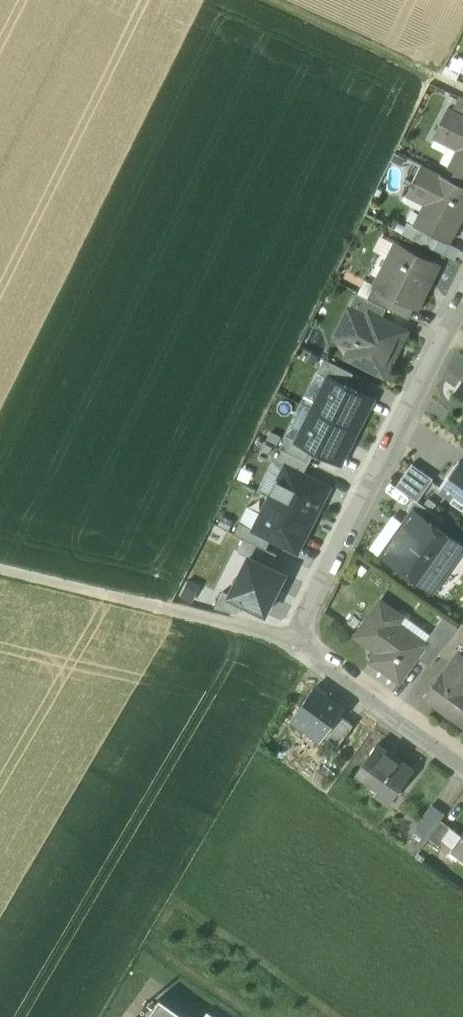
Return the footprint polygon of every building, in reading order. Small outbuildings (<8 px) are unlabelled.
[(460,96),(453,110),(462,115),(462,97),(460,96)] [(453,110),(448,107),(435,134),(460,147),(450,167),(455,169),(462,173),(462,115),(453,110)] [(420,164),(406,193),(425,202),(414,224),(418,226),(439,237),(448,242),(462,212),(462,186),(450,179),(420,164)] [(455,169),(450,179),(462,186),(462,173),(455,169)] [(439,237),(418,226),(413,237),(434,248),(439,237)] [(439,265),(395,243),(374,286),(415,306),(418,307),(439,265)] [(415,306),(374,286),(368,297),(387,307),(409,318),(415,306)] [(368,297),(357,292),(338,331),(355,340),(347,357),(384,376),(406,331),(381,319),(387,307),(368,297)] [(329,378),(348,387),(354,374),(326,359),(319,373),(329,378)] [(329,378),(314,409),(358,431),(373,400),(348,387),(329,378)] [(358,431),(314,409),(298,442),(316,451),(342,463),(358,431)] [(310,464),(316,451),(298,442),(287,436),(281,450),(310,464)] [(286,466),(304,474),(310,464),(281,450),(278,448),(273,459),(286,466)] [(460,459),(440,487),(454,496),(451,500),(462,509),(462,462),(460,459)] [(434,479),(412,464),(397,486),(415,499),(418,501),(434,479)] [(286,466),(271,497),(315,519),(330,487),(304,474),(286,466)] [(315,519),(271,497),(255,529),(273,538),(299,551),(315,519)] [(418,501),(415,499),(407,509),(412,513),(413,512),(438,529),(445,520),(418,501)] [(438,529),(413,512),(412,513),(384,553),(430,586),(448,561),(451,563),(462,547),(438,529)] [(267,549),(273,538),(255,529),(240,522),(235,533),(246,539),(267,549)] [(250,557),(272,568),(278,555),(267,549),(246,539),(239,552),(250,557)] [(250,557),(231,596),(245,603),(266,613),(285,575),(272,568),(250,557)] [(239,613),(245,603),(231,596),(223,591),(216,609),(239,613)] [(403,618),(381,602),(357,636),(384,656),(377,665),(400,681),(417,657),(423,649),(421,648),(395,629),(403,618)] [(440,654),(452,663),(460,652),(461,653),(462,650),(462,623),(448,642),(440,654)] [(433,631),(421,648),(423,649),(417,657),(431,667),(440,654),(448,642),(433,631)] [(444,674),(443,673),(426,697),(462,724),(462,654),(461,653),(460,652),(452,663),(444,674)] [(344,709),(315,688),(292,719),(306,729),(311,723),(325,734),(340,714),(344,709)] [(354,725),(340,714),(325,734),(325,735),(339,745),(354,725)] [(377,745),(359,770),(380,786),(376,791),(391,802),(414,771),(377,745)] [(426,841),(428,838),(441,820),(445,814),(433,805),(414,832),(426,841)] [(452,828),(441,820),(428,838),(439,846),(452,828)] [(452,848),(462,855),(462,833),(452,848)] [(148,1016),(186,1016),(161,999),(148,1016)]
